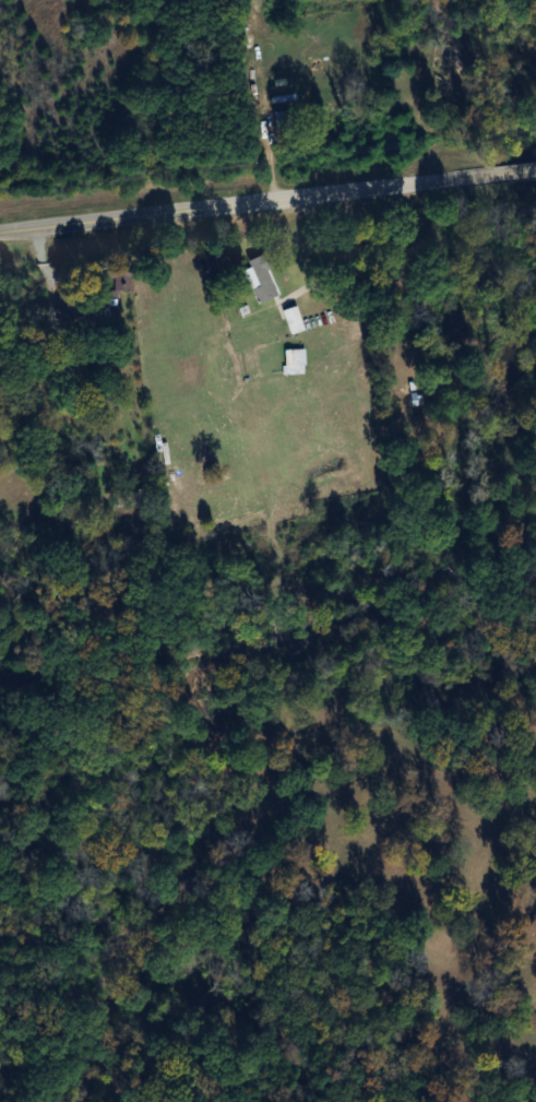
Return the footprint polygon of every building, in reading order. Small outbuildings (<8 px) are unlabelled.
[(240,272),(258,307),(280,296),(262,261),(240,272)] [(302,332),(294,308),(280,313),(288,337),(302,332)] [(302,352),(282,352),(282,369),(290,369),(290,376),(302,376),(302,352)]
